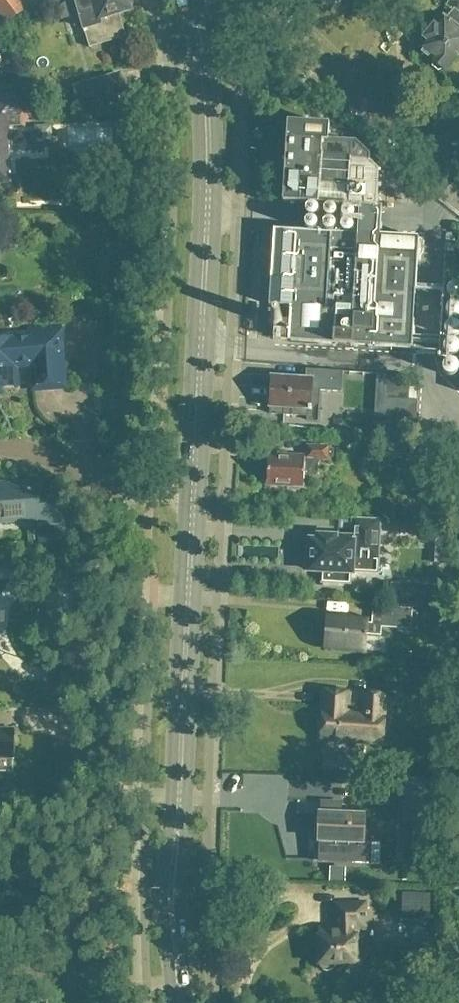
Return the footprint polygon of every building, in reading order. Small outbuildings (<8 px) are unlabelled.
[(9,22),(28,7),(22,0),(0,0),(0,10),(9,22)] [(58,7),(62,18),(80,13),(90,46),(126,35),(119,13),(131,9),(130,6),(132,5),(133,0),(68,0),(58,7)] [(458,55),(458,0),(450,0),(446,6),(453,11),(447,19),(444,16),(434,29),(431,26),(424,33),(428,36),(419,49),(432,59),(431,60),(433,61),(432,67),(440,72),(445,71),(446,72),(458,55)] [(125,89),(120,72),(76,86),(82,102),(125,89)] [(8,172),(7,158),(8,158),(8,154),(10,151),(9,126),(23,125),(23,114),(0,115),(0,180),(8,172)] [(290,321),(285,321),(285,319),(284,318),(284,316),(283,315),(281,314),(280,314),(279,313),(277,313),(276,314),(274,314),(273,315),(272,316),(271,317),(270,319),(270,320),(270,322),(270,323),(271,325),(272,326),(273,327),(274,328),(276,328),(277,328),(279,328),(280,328),(282,327),(281,340),(412,348),(419,238),(380,236),(382,196),(378,196),(379,172),(370,162),(370,159),(357,144),(329,142),(330,126),(288,123),(286,166),(277,166),(276,175),(285,176),(283,203),(360,208),(358,235),(274,230),(270,305),(291,306),(290,321)] [(28,150),(45,150),(45,142),(53,142),(52,128),(35,129),(35,133),(27,133),(28,150)] [(443,256),(437,358),(458,359),(458,257),(443,256)] [(62,327),(31,329),(31,333),(0,336),(0,386),(19,384),(17,366),(33,364),(35,389),(66,386),(62,327)] [(306,378),(272,376),(270,413),(309,415),(308,421),(319,422),(320,391),(342,392),(343,372),(306,370),(306,378)] [(410,375),(385,374),(384,399),(408,400),(410,375)] [(327,398),(327,436),(355,436),(355,398),(327,398)] [(416,401),(408,400),(384,399),(382,424),(414,426),(416,401)] [(269,455),(269,471),(263,470),(263,481),(268,481),(268,484),(288,485),(288,489),(299,490),(299,486),(303,486),(304,473),(317,473),(318,459),(328,459),(329,445),(309,444),(308,455),(279,454),(279,456),(269,455)] [(445,448),(427,446),(426,459),(443,460),(445,448)] [(61,523),(59,491),(41,492),(40,483),(8,486),(8,482),(0,483),(0,522),(18,521),(20,519),(33,518),(34,525),(61,523)] [(379,550),(379,548),(380,520),(353,519),(352,537),(318,535),(318,540),(311,540),(309,571),(325,571),(324,581),(352,582),(352,575),(354,575),(354,573),(371,574),(372,550),(379,550)] [(392,606),(451,609),(452,589),(426,588),(393,586),(392,606)] [(367,619),(329,616),(326,648),(365,651),(366,633),(381,635),(382,624),(394,625),(395,608),(374,607),(373,623),(367,622),(367,619)] [(324,691),(320,738),(381,743),(385,695),(364,693),(363,705),(347,703),(347,692),(324,691)] [(15,757),(15,729),(0,730),(0,771),(15,771),(15,757)] [(405,779),(404,807),(420,808),(420,820),(444,820),(445,780),(405,779)] [(319,841),(320,841),(320,862),(362,863),(362,842),(364,842),(365,815),(340,814),(340,808),(322,807),(321,813),(320,813),(319,841)] [(335,926),(319,927),(321,965),(321,967),(323,969),(326,970),(329,971),(332,969),(334,968),(335,966),(335,962),(357,961),(356,934),(358,934),(358,924),(366,923),(365,904),(357,904),(357,901),(335,902),(335,926)]
